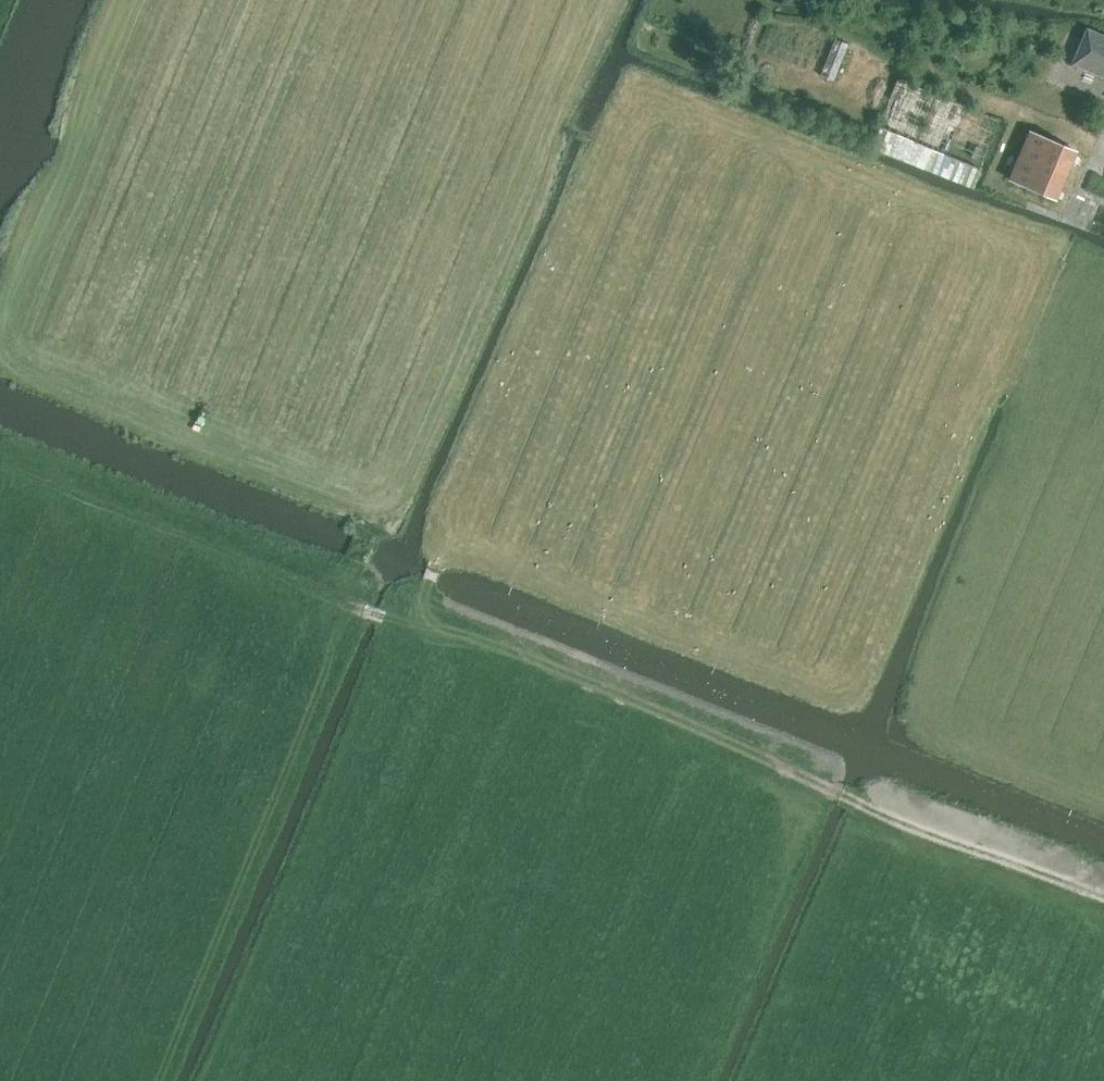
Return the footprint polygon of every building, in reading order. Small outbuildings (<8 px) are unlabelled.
[(1088,30),(1074,63),(1103,75),(1103,37),(1088,30)] [(835,39),(821,75),(834,80),(849,44),(835,39)] [(891,130),(883,152),(975,188),(983,167),(891,130)] [(1033,133),(1012,181),(1056,200),(1057,199),(1053,198),(1074,149),(1030,130),(1029,131),(1033,133)]
